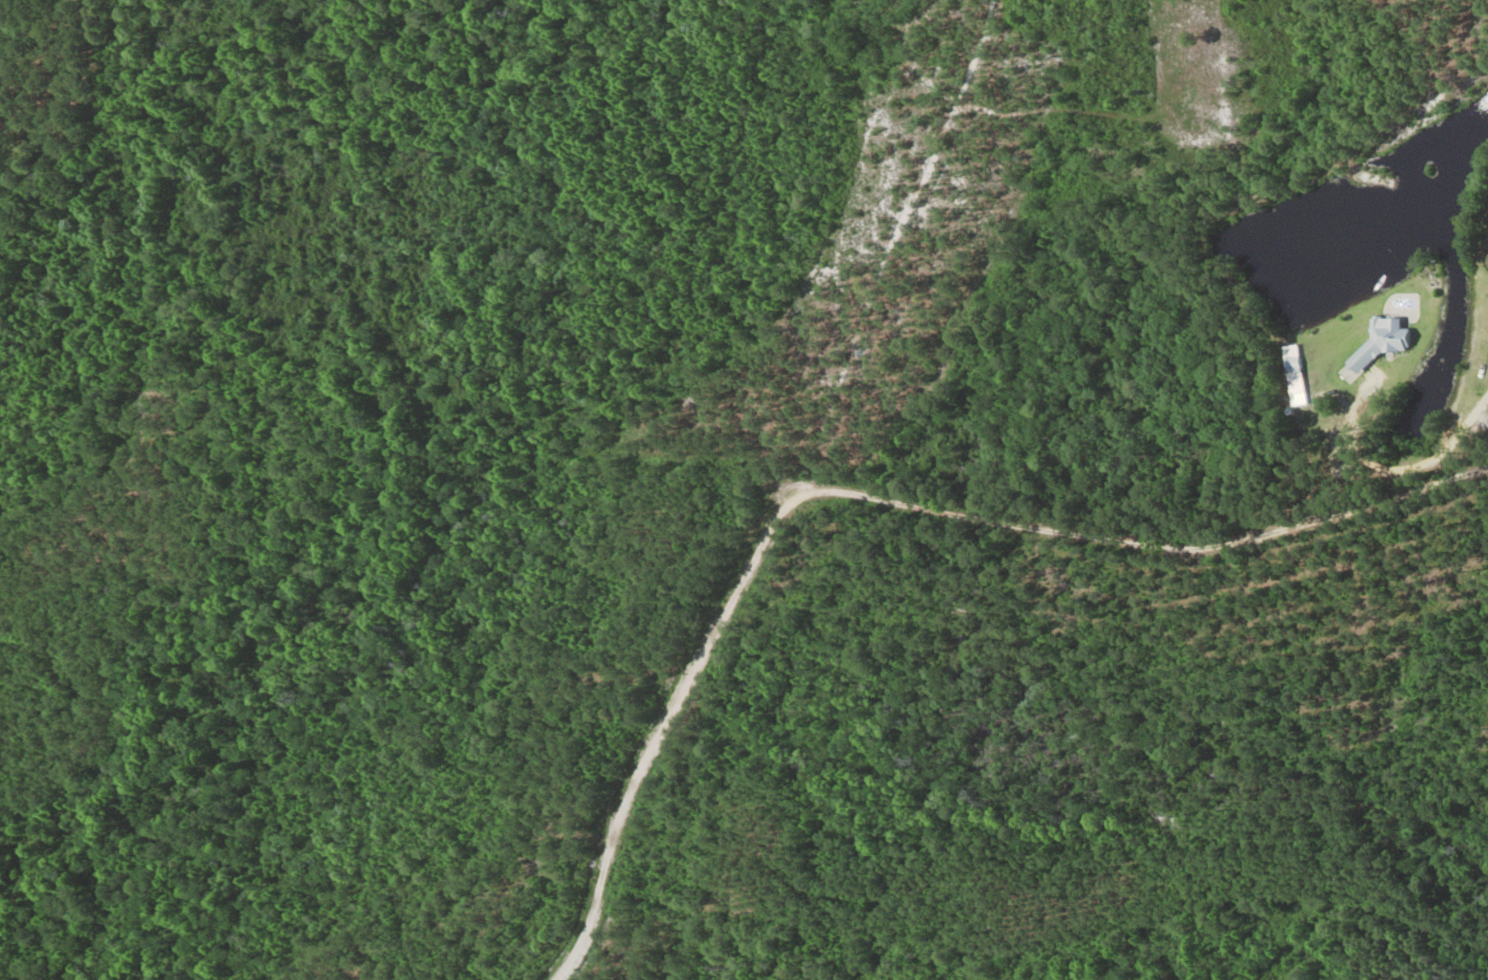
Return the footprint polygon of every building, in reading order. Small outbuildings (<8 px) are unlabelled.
[(1402,318),(1376,318),(1375,341),(1366,341),(1366,352),(1354,352),(1354,364),(1360,365),(1360,369),(1379,369),(1379,352),(1402,352),(1402,318)] [(1301,399),(1299,389),(1287,391),(1289,402),(1301,399)]
